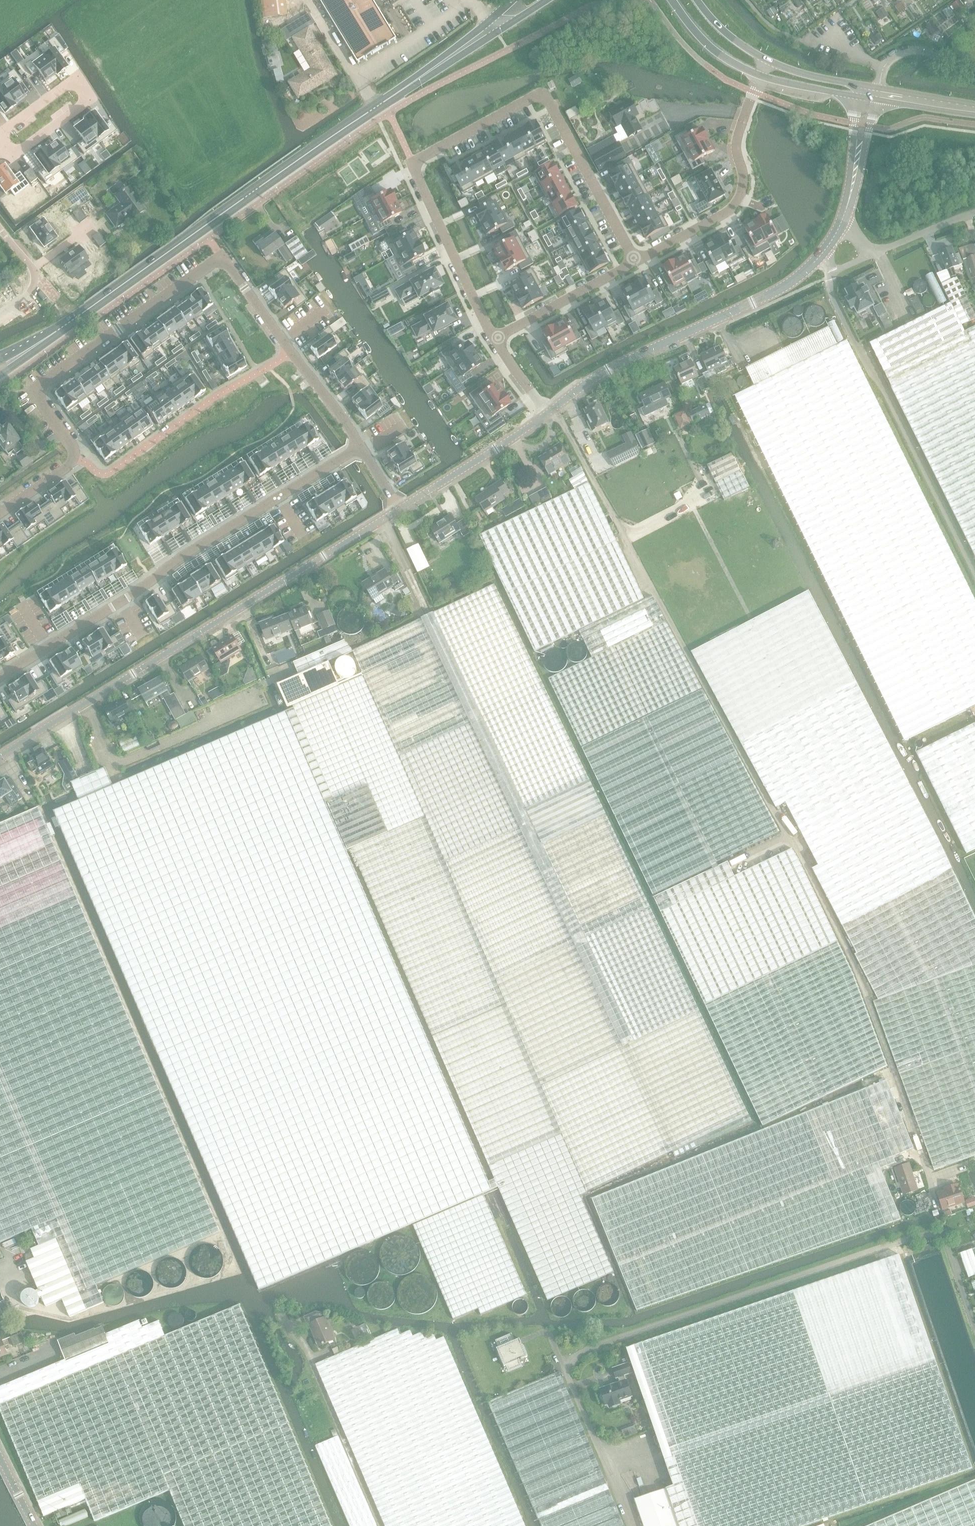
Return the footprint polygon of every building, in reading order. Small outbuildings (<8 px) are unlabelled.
[(286,0),(261,0),(263,19),(288,15),(286,0)] [(358,63),(397,40),(379,10),(396,0),(320,0),(358,63)] [(899,0),(894,3),(896,6),(895,6),(900,13),(906,9),(901,2),(899,0)] [(952,5),(958,14),(966,9),(959,0),(958,0),(952,5)] [(913,4),(909,7),(913,13),(917,10),(913,4)] [(774,7),(766,11),(770,16),(777,12),(774,7)] [(883,7),(876,12),(881,19),(888,15),(883,7)] [(947,8),(943,11),(947,18),(952,15),(947,8)] [(931,21),(926,25),(927,27),(926,27),(930,33),(937,28),(933,22),(932,23),(931,21)] [(58,34),(54,38),(64,51),(68,49),(58,34)] [(880,34),(872,39),(876,44),(883,40),(880,34)] [(52,48),(41,56),(56,75),(56,76),(67,68),(58,56),(64,51),(54,38),(54,37),(48,42),(52,48)] [(334,72),(315,41),(301,49),(313,69),(290,83),(297,95),(334,72)] [(16,51),(11,54),(18,64),(23,60),(16,51)] [(30,61),(24,65),(31,75),(37,71),(46,82),(56,75),(41,56),(32,63),(30,61)] [(0,83),(0,87),(1,88),(2,88),(14,105),(25,98),(16,86),(22,82),(14,70),(7,75),(9,77),(0,83)] [(578,74),(568,80),(573,88),(582,82),(578,74)] [(4,114),(15,106),(14,105),(2,88),(1,88),(0,89),(0,108),(4,114)] [(641,130),(633,117),(637,115),(630,100),(609,111),(613,119),(611,120),(611,122),(613,125),(615,126),(621,123),(628,137),(641,130)] [(568,111),(572,119),(579,115),(575,107),(568,111)] [(94,113),(84,120),(84,121),(100,142),(116,130),(109,121),(103,125),(94,113)] [(84,121),(74,129),(82,140),(76,145),(84,155),(100,142),(84,121)] [(536,122),(525,128),(536,148),(547,142),(536,122)] [(525,128),(515,134),(526,154),(536,148),(525,128)] [(687,131),(675,137),(684,153),(708,140),(702,129),(689,136),(687,131)] [(515,134),(504,139),(514,158),(513,158),(516,162),(527,156),(526,154),(515,134)] [(626,157),(615,135),(586,151),(598,172),(626,157)] [(493,145),(494,147),(503,163),(504,163),(513,158),(514,158),(504,139),(493,145)] [(708,140),(684,153),(693,170),(704,163),(701,158),(714,151),(708,140)] [(56,142),(46,149),(62,171),(78,159),(71,149),(65,153),(56,142)] [(651,144),(645,147),(655,165),(661,161),(656,152),(651,144)] [(494,147),(484,153),(495,173),(496,176),(507,170),(504,163),(503,163),(494,147)] [(45,148),(35,156),(44,169),(38,173),(45,183),(62,171),(46,149),(45,148)] [(484,153),(473,159),(484,179),(495,173),(484,153)] [(614,173),(609,175),(615,186),(638,174),(629,158),(617,164),(620,170),(614,173)] [(473,159),(462,164),(473,185),(474,184),(484,179),(473,159)] [(462,164),(452,170),(454,175),(458,182),(464,193),(475,187),(475,186),(474,184),(473,185),(462,164)] [(554,164),(534,174),(540,185),(560,174),(554,164)] [(0,169),(0,187),(5,194),(10,190),(15,196),(29,186),(19,173),(13,178),(4,166),(0,169)] [(30,169),(24,173),(31,183),(37,179),(30,169)] [(696,180),(691,183),(696,192),(701,189),(707,200),(695,206),(699,213),(711,207),(710,204),(724,196),(725,196),(724,195),(719,186),(720,186),(716,180),(711,172),(712,172),(711,171),(710,171),(696,179),(695,179),(696,180)] [(560,174),(540,185),(546,196),(548,195),(547,195),(566,185),(560,174)] [(638,174),(615,186),(621,197),(643,185),(638,174)] [(566,185),(547,195),(548,195),(553,205),(553,206),(571,196),(566,185)] [(643,185),(621,197),(627,208),(629,207),(649,196),(643,185)] [(146,209),(130,187),(116,196),(121,204),(106,214),(116,227),(130,217),(132,219),(146,209)] [(374,192),(362,199),(371,215),(395,202),(389,191),(377,198),(374,192)] [(488,206),(475,213),(481,224),(501,213),(496,203),(500,201),(497,194),(487,200),(485,196),(478,200),(480,204),(486,201),(488,206)] [(553,205),(549,207),(555,219),(577,207),(571,196),(553,206),(553,205)] [(649,196),(629,207),(634,217),(653,207),(653,208),(655,207),(649,196)] [(395,202),(371,215),(380,231),(391,225),(388,220),(401,213),(395,202)] [(653,207),(634,217),(640,228),(658,218),(658,217),(653,208),(653,207)] [(79,209),(73,214),(80,224),(87,219),(79,209)] [(579,210),(557,222),(563,234),(565,232),(585,221),(579,210)] [(501,213),(481,224),(487,235),(500,228),(503,233),(514,227),(511,221),(509,222),(504,212),(503,211),(501,213)] [(331,213),(315,224),(319,230),(336,219),(331,213)] [(658,218),(640,228),(646,239),(649,237),(668,226),(662,215),(658,217),(658,218)] [(766,216),(756,222),(768,244),(769,246),(775,243),(780,240),(777,236),(782,233),(779,227),(777,228),(773,221),(770,223),(766,216)] [(43,220),(30,229),(44,248),(49,244),(50,246),(56,242),(55,240),(56,239),(52,233),(56,230),(51,224),(48,227),(45,222),(43,220)] [(585,221),(565,232),(570,242),(571,243),(591,232),(585,221)] [(756,222),(745,228),(752,242),(747,244),(752,252),(754,257),(770,248),(769,246),(768,244),(756,222)] [(668,226),(649,237),(652,241),(671,231),(668,226)] [(507,243),(494,250),(500,261),(524,247),(516,231),(504,237),(507,243)] [(380,243),(379,246),(381,251),(384,252),(390,249),(392,253),(393,256),(418,243),(412,232),(399,239),(396,234),(384,240),(385,240),(380,243)] [(570,242),(568,243),(575,255),(577,254),(576,253),(579,252),(597,242),(591,232),(571,243),(570,242)] [(99,233),(92,238),(99,247),(106,243),(99,233)] [(265,258),(277,250),(286,263),(292,259),(275,234),(263,241),(263,240),(255,245),(265,258)] [(726,235),(715,241),(726,262),(725,262),(728,266),(744,257),(738,245),(733,248),(726,235)] [(284,244),(295,260),(306,253),(295,237),(284,244)] [(366,237),(358,242),(361,247),(369,243),(366,237)] [(715,241),(704,247),(711,260),(706,263),(712,275),(718,271),(716,267),(725,262),(726,262),(715,241)] [(597,242),(579,252),(584,262),(602,253),(597,242)] [(418,243),(393,256),(396,261),(402,272),(405,277),(416,271),(413,267),(414,266),(411,261),(424,254),(423,252),(424,249),(422,245),(418,244),(418,243)] [(524,247),(500,261),(506,271),(519,264),(522,270),(533,264),(524,247)] [(78,248),(60,261),(69,274),(88,260),(78,248)] [(957,279),(953,268),(958,266),(958,265),(962,263),(958,253),(954,255),(951,248),(940,253),(946,270),(947,270),(951,281),(942,286),(962,326),(974,319),(974,306),(961,277),(957,279)] [(602,253),(584,262),(590,273),(608,264),(602,253)] [(686,255),(675,261),(687,283),(698,277),(696,275),(701,273),(698,267),(696,268),(692,261),(689,262),(686,255)] [(967,258),(973,277),(970,278),(973,286),(974,285),(974,258),(974,255),(967,258)] [(675,261),(664,267),(668,274),(665,276),(669,283),(667,284),(672,294),(688,285),(687,283),(675,261)] [(703,263),(698,266),(698,267),(701,273),(702,274),(707,271),(703,263)] [(555,268),(554,269),(558,276),(559,275),(562,280),(565,278),(563,274),(561,271),(559,266),(558,266),(555,268)] [(524,280),(511,287),(517,298),(537,287),(542,285),(541,285),(532,268),(521,275),(524,280)] [(269,289),(268,289),(275,299),(296,285),(285,269),(275,277),(278,282),(269,289)] [(416,279),(396,290),(401,299),(405,307),(412,303),(412,302),(420,298),(419,297),(423,294),(425,297),(438,290),(437,287),(441,285),(438,278),(440,277),(436,269),(434,271),(433,270),(427,273),(416,279)] [(361,274),(353,278),(356,284),(359,282),(361,286),(366,283),(361,274)] [(644,280),(633,286),(644,306),(645,306),(655,300),(657,305),(663,301),(657,290),(651,293),(644,280)] [(296,285),(275,299),(276,300),(283,309),(293,302),(297,308),(307,300),(296,285)] [(857,285),(846,291),(849,297),(846,299),(851,309),(854,308),(858,314),(866,309),(870,308),(873,305),(867,294),(869,293),(867,288),(865,289),(863,285),(858,288),(857,285)] [(633,286),(622,292),(629,305),(624,307),(630,319),(647,310),(645,306),(644,306),(633,286)] [(537,287),(517,298),(523,309),(543,298),(537,287)] [(201,289),(190,297),(191,297),(192,299),(192,298),(202,313),(203,312),(212,305),(213,305),(212,305),(211,303),(209,300),(205,294),(204,294),(201,290),(201,289)] [(370,289),(364,293),(367,298),(370,296),(373,295),(370,289)] [(380,302),(385,299),(381,290),(373,295),(370,296),(372,301),(378,298),(380,302)] [(192,299),(184,304),(193,317),(194,318),(194,319),(195,321),(204,314),(203,312),(202,313),(192,298),(192,299)] [(926,314),(918,298),(910,302),(918,317),(926,314)] [(826,311),(826,310),(825,308),(825,306),(824,304),(822,302),(821,301),(819,300),(815,299),(812,299),(810,300),(807,302),(804,306),(803,310),(804,314),(805,316),(806,318),(808,320),(810,320),(813,321),(818,321),(820,320),(822,319),(823,317),(824,315),(825,313),(826,311)] [(606,301),(595,307),(606,327),(605,327),(606,329),(617,324),(618,326),(624,322),(618,311),(613,314),(606,301)] [(869,344),(884,372),(965,333),(950,303),(869,344)] [(176,310),(186,324),(194,319),(194,318),(193,317),(184,304),(176,310)] [(881,304),(874,308),(879,317),(886,313),(881,304)] [(413,327),(412,328),(413,329),(417,336),(417,337),(418,336),(422,334),(423,333),(428,331),(431,329),(433,332),(437,330),(438,332),(452,325),(450,323),(454,320),(446,306),(441,309),(441,308),(430,314),(425,317),(426,320),(418,325),(417,325),(413,327)] [(595,307),(584,313),(591,326),(585,329),(592,340),(597,337),(595,333),(605,327),(606,327),(595,307)] [(174,308),(165,314),(177,331),(176,331),(178,333),(187,326),(186,324),(176,310),(174,308)] [(157,321),(156,321),(158,323),(168,337),(169,337),(176,331),(177,331),(165,314),(157,321)] [(798,324),(797,320),(795,317),(792,314),(788,314),(784,314),(783,315),(780,316),(778,319),(777,321),(777,323),(778,327),(780,331),(781,332),(783,333),(787,334),(789,334),(791,333),(795,331),(796,329),(797,328),(798,324)] [(387,321),(381,324),(384,329),(390,326),(387,321)] [(565,321),(554,327),(565,347),(566,347),(581,338),(578,332),(575,333),(572,326),(569,328),(565,321)] [(158,323),(150,329),(161,345),(170,339),(169,337),(168,337),(158,323)] [(401,323),(387,331),(390,337),(404,329),(401,323)] [(311,348),(310,348),(318,359),(319,358),(318,358),(324,355),(331,350),(330,350),(336,346),(329,336),(333,333),(329,327),(318,334),(322,340),(311,348)] [(554,327),(543,332),(547,340),(545,341),(548,348),(546,349),(552,360),(568,351),(566,347),(565,347),(554,327)] [(965,333),(884,372),(974,556),(974,327),(965,333)] [(204,339),(210,349),(229,338),(223,328),(204,339)] [(745,368),(754,386),(837,345),(828,328),(745,368)] [(142,334),(141,335),(153,351),(161,345),(150,329),(142,334)] [(140,332),(130,340),(140,355),(144,360),(155,352),(153,351),(141,335),(142,334),(141,333),(140,332)] [(598,337),(597,337),(592,340),(590,341),(596,351),(603,347),(598,337)] [(229,338),(210,349),(215,359),(235,347),(229,338)] [(881,695),(884,700),(905,741),(974,706),(974,602),(846,340),(837,345),(754,386),(734,396),(792,513),(839,609),(881,695)] [(126,342),(116,350),(129,368),(130,370),(141,363),(127,343),(126,342)] [(449,342),(438,349),(451,369),(474,353),(467,343),(455,351),(449,342)] [(720,346),(700,356),(708,371),(715,368),(717,374),(726,369),(726,368),(723,364),(727,362),(720,346)] [(235,347),(215,359),(221,368),(240,357),(235,347)] [(116,350),(107,356),(120,374),(129,368),(116,350)] [(328,370),(328,371),(336,381),(346,373),(354,367),(346,358),(348,356),(344,350),(334,358),(338,363),(328,370)] [(451,369),(444,373),(454,387),(458,394),(465,390),(461,384),(472,377),(469,372),(481,364),(480,362),(481,359),(478,355),(475,355),(474,353),(451,369)] [(99,362),(98,362),(100,364),(110,378),(110,379),(111,381),(120,374),(107,356),(99,362)] [(246,367),(240,357),(221,368),(227,378),(234,374),(241,370),(246,367)] [(690,361),(674,368),(681,384),(682,384),(684,389),(694,385),(692,379),(698,376),(690,361)] [(100,364),(92,370),(102,384),(110,379),(110,378),(100,364)] [(346,373),(336,381),(344,390),(353,383),(357,388),(367,380),(363,375),(361,376),(354,367),(346,373)] [(92,370),(83,376),(94,390),(102,384),(92,370)] [(191,371),(180,378),(195,398),(205,391),(191,371)] [(76,382),(75,382),(87,398),(95,392),(94,390),(83,376),(76,382)] [(702,391),(709,388),(703,376),(698,378),(696,382),(702,391)] [(180,378),(171,385),(186,405),(195,398),(180,378)] [(74,380),(65,386),(78,404),(87,398),(75,382),(76,382),(74,380)] [(361,392),(351,400),(358,409),(358,410),(368,402),(374,397),(367,388),(371,385),(367,380),(357,388),(361,392)] [(639,396),(637,397),(640,403),(642,402),(644,407),(641,409),(645,416),(669,405),(666,399),(670,397),(664,383),(639,395),(639,396)] [(480,387),(469,395),(480,410),(503,394),(496,384),(483,392),(480,387)] [(162,391),(176,412),(186,405),(171,385),(162,391)] [(65,386),(55,394),(58,398),(58,399),(63,405),(68,412),(78,404),(65,386)] [(137,390),(132,393),(135,397),(138,394),(143,393),(147,390),(143,386),(137,390)] [(162,391),(153,398),(167,418),(176,412),(162,391)] [(503,394),(480,410),(490,425),(501,418),(498,413),(510,404),(503,394)] [(368,402),(358,410),(366,420),(367,419),(366,419),(376,412),(380,417),(390,410),(385,404),(383,405),(376,396),(374,397),(368,402)] [(395,397),(389,400),(396,411),(397,410),(402,407),(395,397)] [(157,425),(167,418),(153,398),(152,398),(154,400),(144,407),(157,425)] [(688,413),(686,414),(690,423),(692,422),(710,414),(714,412),(709,403),(688,413)] [(608,424),(599,404),(597,405),(597,404),(591,407),(591,408),(585,411),(590,422),(588,423),(592,431),(608,424)] [(129,413),(128,413),(143,433),(152,426),(141,410),(132,417),(129,413)] [(684,410),(674,415),(676,420),(681,418),(685,426),(690,424),(690,423),(686,414),(684,410)] [(119,420),(134,440),(143,433),(128,413),(119,420)] [(110,426),(124,446),(134,440),(119,420),(122,424),(113,430),(110,426)] [(308,423),(297,429),(308,446),(318,440),(318,439),(315,435),(311,428),(308,424),(308,423)] [(4,451),(5,451),(8,455),(13,451),(16,455),(23,450),(17,442),(19,441),(7,425),(0,430),(0,429),(0,446),(4,451)] [(101,433),(115,453),(124,446),(110,426),(101,433)] [(288,435),(298,452),(308,446),(297,429),(288,435)] [(642,449),(655,443),(648,429),(636,435),(642,449)] [(105,460),(115,453),(101,433),(90,440),(96,448),(101,455),(105,460)] [(287,433),(277,439),(289,458),(298,452),(288,435),(287,433)] [(395,447),(386,453),(392,464),(409,454),(403,443),(406,441),(403,435),(392,442),(395,447)] [(277,439),(267,446),(268,448),(269,447),(279,464),(289,458),(277,439)] [(634,439),(607,453),(614,467),(641,454),(634,439)] [(569,461),(559,444),(550,450),(551,452),(539,459),(548,474),(569,461)] [(268,448),(259,453),(270,470),(279,464),(269,447),(268,448)] [(26,451),(16,458),(23,468),(33,460),(26,451)] [(259,453),(249,459),(259,476),(270,470),(259,453)] [(409,454),(392,464),(399,475),(409,469),(412,474),(423,468),(419,462),(416,464),(409,454)] [(732,454),(708,466),(716,483),(721,494),(721,495),(724,500),(748,488),(745,483),(740,471),(732,454)] [(244,462),(233,469),(244,486),(254,479),(244,462)] [(572,476),(568,478),(574,490),(588,484),(582,471),(579,464),(569,470),(572,476)] [(233,469),(224,475),(234,492),(244,486),(233,469)] [(224,475),(214,481),(225,498),(234,492),(224,475)] [(65,480),(56,487),(68,504),(67,502),(74,497),(80,506),(88,500),(78,485),(71,489),(65,481),(66,481),(65,480)] [(214,481),(205,487),(215,503),(225,498),(214,481)] [(345,481),(335,487),(345,504),(346,506),(357,500),(353,492),(349,485),(348,486),(346,481),(345,481)] [(476,498),(485,512),(504,500),(501,495),(508,491),(501,481),(488,489),(488,491),(476,498)] [(544,505),(479,536),(534,651),(579,630),(643,599),(642,596),(598,503),(588,484),(574,490),(572,491),(571,492),(569,493),(568,493),(562,496),(548,503),(544,505)] [(53,502),(46,506),(57,521),(65,516),(61,510),(68,504),(56,487),(47,493),(47,492),(46,493),(53,502)] [(196,492),(195,492),(206,509),(215,503),(205,487),(196,492)] [(335,487),(326,493),(336,510),(345,504),(335,487)] [(547,487),(540,491),(545,501),(552,497),(547,487)] [(195,490),(184,497),(195,515),(195,516),(206,509),(195,492),(196,492),(195,490)] [(326,493),(316,499),(327,515),(336,510),(326,493)] [(506,516),(524,506),(520,498),(502,508),(506,516)] [(316,499),(306,505),(309,510),(313,517),(316,521),(316,522),(327,515),(316,499)] [(33,502),(24,508),(37,526),(44,521),(48,527),(57,521),(46,506),(40,511),(34,501),(33,502)] [(170,509),(169,510),(180,527),(191,520),(190,519),(180,503),(170,509)] [(169,507),(158,514),(170,533),(180,527),(169,510),(170,509),(169,507)] [(21,524),(15,528),(25,543),(33,537),(29,531),(37,526),(24,508),(15,515),(21,524)] [(158,514),(148,520),(150,522),(161,539),(170,533),(158,514)] [(471,533),(463,520),(456,525),(450,515),(430,528),(440,544),(460,531),(464,538),(471,533)] [(150,522),(139,528),(140,529),(142,533),(146,540),(147,540),(149,545),(150,545),(161,539),(150,522)] [(0,525),(0,539),(6,547),(13,542),(17,548),(25,543),(15,528),(9,532),(3,524),(3,523),(0,525)] [(273,525),(263,532),(273,549),(281,544),(283,542),(280,537),(281,537),(276,530),(273,526),(273,525)] [(263,532),(253,537),(264,554),(273,549),(263,532)] [(253,537),(244,543),(254,560),(255,563),(266,556),(264,554),(253,537)] [(244,543),(234,549),(245,566),(254,560),(244,543)] [(429,568),(418,545),(407,551),(418,573),(429,568)] [(116,549),(105,555),(116,572),(126,566),(123,561),(123,560),(119,553),(119,554),(116,549)] [(234,549),(225,555),(235,572),(236,572),(245,566),(234,549)] [(105,555),(96,561),(106,578),(116,572),(105,555)] [(225,555),(215,561),(215,562),(227,580),(237,574),(236,572),(235,572),(225,555)] [(96,561),(86,567),(95,582),(96,584),(97,584),(106,578),(96,561)] [(210,564),(199,571),(211,590),(221,583),(221,582),(210,565),(210,564)] [(86,567),(78,572),(87,587),(95,582),(86,567)] [(403,587),(396,575),(390,578),(385,570),(362,584),(373,600),(393,588),(395,592),(403,587)] [(190,577),(189,577),(190,579),(191,578),(201,595),(201,596),(202,596),(211,590),(199,571),(190,577)] [(69,577),(69,578),(78,593),(79,592),(87,587),(78,572),(69,577)] [(59,583),(59,584),(70,601),(70,600),(79,595),(80,594),(79,592),(78,593),(69,578),(59,583)] [(190,579),(182,584),(192,601),(201,596),(201,595),(191,578),(190,579)] [(50,589),(60,606),(61,606),(70,601),(59,584),(50,589)] [(182,584),(171,591),(182,608),(183,610),(194,603),(192,601),(182,584)] [(494,585),(353,651),(363,675),(339,685),(293,706),(294,708),(327,802),(348,851),(352,849),(495,1180),(498,1189),(547,1301),(613,1272),(580,1195),(672,1152),(675,1158),(751,1121),(605,815),(594,792),(494,585)] [(357,597),(357,593),(354,589),(351,586),(346,585),(341,586),(337,588),(334,591),(333,597),(334,601),(337,605),(341,608),(344,609),(349,608),(354,606),(356,602),(357,597)] [(50,589),(39,596),(40,596),(42,601),(46,608),(47,608),(49,612),(50,613),(60,606),(50,589)] [(643,599),(579,630),(592,657),(666,622),(650,592),(642,596),(643,599)] [(690,653),(773,804),(783,799),(801,835),(906,780),(808,592),(690,653)] [(157,595),(145,602),(149,608),(153,615),(160,625),(171,618),(173,621),(175,625),(185,619),(183,616),(180,612),(176,614),(170,604),(164,607),(157,595)] [(399,606),(395,615),(401,617),(407,615),(405,608),(399,606)] [(312,625),(306,609),(290,615),(295,628),(299,639),(302,637),(300,630),(312,625)] [(330,610),(316,615),(319,621),(322,629),(318,631),(320,638),(337,631),(335,626),(336,625),(330,610)] [(367,626),(366,621),(364,618),(360,615),(356,614),(351,615),(347,617),(344,621),(344,626),(344,630),(347,634),(351,636),(355,637),(359,636),(363,634),(366,630),(367,626)] [(273,622),(272,619),(261,624),(267,639),(295,628),(290,615),(273,622)] [(592,657),(548,678),(652,896),(717,865),(714,859),(777,829),(666,622),(592,657)] [(0,636),(0,651),(5,658),(14,652),(10,645),(9,643),(15,639),(16,639),(6,623),(0,627),(0,633),(1,635),(0,636)] [(102,628),(91,635),(105,657),(119,648),(126,643),(119,633),(109,639),(103,629),(102,628)] [(82,642),(81,642),(88,652),(82,655),(89,666),(105,657),(91,635),(91,636),(82,642)] [(233,636),(212,648),(213,649),(217,656),(220,662),(215,665),(222,677),(228,673),(231,661),(229,658),(241,650),(233,636)] [(580,648),(580,647),(579,644),(577,642),(576,640),(574,640),(572,639),(568,640),(566,640),(565,642),(563,644),(563,647),(564,651),(565,653),(568,655),(571,656),(574,655),(576,654),(577,653),(579,651),(580,648)] [(289,708),(293,706),(339,685),(329,662),(341,657),(353,651),(344,641),(335,645),(295,663),(300,675),(279,685),(289,708)] [(126,643),(119,648),(124,656),(131,652),(126,643)] [(272,658),(288,651),(285,643),(269,650),(272,658)] [(561,656),(561,654),(560,652),(558,649),(555,647),(553,647),(552,646),(548,647),(546,648),(545,649),(543,652),(542,655),(543,659),(543,661),(545,662),(547,664),(551,665),(554,665),(556,664),(558,663),(560,660),(560,658),(561,656)] [(61,654),(60,655),(72,674),(82,668),(83,670),(89,666),(82,655),(77,659),(71,648),(70,649),(61,655),(61,654)] [(213,649),(207,652),(212,659),(217,656),(213,649)] [(60,655),(49,661),(50,662),(56,672),(51,675),(57,686),(63,682),(62,680),(72,674),(60,655)] [(208,669),(200,656),(180,668),(188,682),(208,669)] [(358,669),(358,668),(357,665),(355,661),(351,658),(347,657),(344,658),(340,660),(337,664),(336,668),(336,672),(339,676),(342,678),(346,679),(351,679),(354,676),(357,673),(358,669)] [(251,668),(246,670),(242,679),(245,685),(256,680),(251,668)] [(29,674),(18,680),(31,702),(43,695),(46,701),(47,702),(57,696),(56,695),(52,688),(47,691),(41,681),(36,684),(29,674)] [(170,695),(160,678),(139,690),(146,703),(161,695),(175,720),(186,714),(174,693),(170,695)] [(8,687),(14,698),(9,701),(15,712),(31,702),(18,680),(18,681),(8,687)] [(220,686),(209,692),(213,700),(224,694),(220,686)] [(204,696),(200,699),(200,700),(203,705),(204,706),(209,703),(204,696)] [(137,715),(131,700),(126,703),(123,699),(104,709),(109,719),(108,720),(111,726),(120,721),(119,720),(125,716),(127,721),(137,715)] [(483,1196),(498,1189),(495,1180),(489,1183),(326,803),(327,802),(294,708),(113,785),(80,799),(54,811),(158,1053),(259,1288),(260,1290),(413,1226),(453,1320),(478,1309),(481,1316),(527,1296),(483,1196)] [(169,724),(169,726),(169,728),(170,729),(172,730),(174,730),(177,728),(178,727),(179,725),(178,723),(177,722),(175,721),(173,721),(170,723),(169,724)] [(916,752),(967,853),(974,849),(974,723),(916,752)] [(124,753),(140,746),(135,734),(119,741),(124,753)] [(53,767),(49,760),(50,760),(41,746),(34,750),(35,752),(30,755),(33,761),(27,764),(33,773),(36,771),(39,776),(53,767)] [(68,758),(59,764),(65,775),(74,770),(68,758)] [(71,781),(80,799),(113,785),(105,767),(71,781)] [(5,796),(11,805),(24,797),(12,778),(5,782),(4,780),(0,783),(0,799),(5,796)] [(818,865),(812,868),(857,954),(855,955),(878,999),(881,998),(974,964),(974,917),(909,783),(804,837),(818,865)] [(32,1231),(39,1247),(56,1240),(87,1310),(103,1303),(96,1286),(220,1232),(38,808),(0,824),(0,1244),(32,1231)] [(888,1067),(865,1003),(853,969),(796,856),(789,848),(733,874),(728,863),(653,898),(764,1127),(888,1067)] [(881,1025),(934,1171),(974,1156),(974,965),(873,1002),(881,1025)] [(678,1166),(595,1199),(641,1310),(881,1225),(895,1221),(900,1219),(881,1172),(880,1169),(881,1169),(895,1164),(893,1157),(865,1090),(765,1131),(678,1166)] [(917,1190),(909,1164),(895,1169),(903,1195),(917,1190)] [(938,1194),(937,1194),(942,1209),(943,1209),(964,1202),(959,1186),(958,1187),(957,1185),(948,1188),(949,1190),(938,1194)] [(928,1193),(917,1197),(919,1203),(930,1199),(928,1193)] [(966,1201),(968,1208),(974,1206),(974,1198),(966,1201)] [(62,1300),(69,1318),(87,1310),(56,1240),(39,1247),(30,1250),(34,1259),(26,1263),(38,1291),(34,1293),(32,1291),(29,1290),(25,1291),(22,1293),(21,1297),(21,1300),(22,1304),(25,1306),(29,1307),(32,1307),(35,1305),(38,1302),(38,1300),(41,1298),(45,1307),(62,1300)] [(420,1259),(420,1256),(419,1253),(418,1250),(415,1247),(412,1244),(409,1243),(406,1242),(402,1242),(398,1242),(395,1244),(393,1245),(390,1247),(388,1251),(386,1253),(386,1256),(385,1259),(386,1263),(387,1266),(389,1270),(391,1272),(395,1275),(397,1276),(401,1277),(404,1277),(408,1276),(411,1275),(413,1273),(416,1271),(418,1268),(419,1266),(420,1263),(420,1259)] [(226,1261),(226,1257),(224,1254),(223,1251),(221,1249),(219,1247),(216,1245),(213,1244),(210,1243),(206,1243),(203,1244),(200,1245),(197,1248),(195,1249),(193,1253),(192,1257),(191,1260),(192,1264),(193,1267),(194,1270),(196,1272),(198,1275),(201,1276),(204,1277),(207,1278),(211,1278),(214,1277),(217,1276),(220,1274),(223,1271),(224,1268),(225,1264),(226,1261)] [(968,1278),(974,1276),(974,1249),(960,1254),(968,1278)] [(625,1349),(626,1350),(654,1431),(662,1455),(673,1487),(674,1489),(666,1491),(678,1525),(802,1525),(970,1467),(898,1256),(897,1255),(625,1349)] [(188,1272),(188,1269),(187,1266),(186,1263),(184,1261),(181,1258),(178,1257),(173,1256),(169,1256),(166,1257),(163,1258),(161,1260),(159,1262),(157,1265),(156,1268),(155,1271),(156,1274),(156,1277),(158,1280),(160,1283),(162,1285),(165,1287),(167,1288),(171,1288),(174,1288),(178,1287),(180,1286),(183,1284),(185,1282),(187,1279),(188,1276),(188,1272)] [(379,1269),(379,1266),(378,1264),(377,1262),(375,1259),(373,1258),(371,1256),(366,1256),(363,1256),(361,1256),(358,1258),(356,1259),(355,1262),(353,1264),(353,1267),(353,1269),(353,1271),(353,1274),(354,1276),(356,1278),(360,1281),(362,1282),(365,1282),(367,1282),(370,1282),(372,1281),(375,1279),(376,1278),(378,1275),(379,1273),(379,1269)] [(153,1283),(153,1282),(153,1280),(152,1277),(149,1273),(146,1271),(143,1270),(141,1269),(138,1270),(136,1270),(132,1273),(130,1275),(129,1277),(128,1279),(127,1282),(128,1284),(128,1286),(129,1289),(131,1291),(133,1293),(135,1294),(137,1295),(140,1295),(142,1295),(144,1294),(147,1293),(149,1292),(152,1288),(153,1285),(153,1283)] [(123,1293),(123,1292),(123,1290),(122,1288),(120,1284),(117,1282),(115,1281),(112,1281),(108,1281),(104,1284),(102,1286),(101,1288),(101,1290),(100,1292),(101,1294),(101,1296),(102,1298),(103,1300),(105,1301),(107,1303),(109,1303),(111,1303),(114,1303),(116,1303),(119,1300),(122,1297),(123,1295),(123,1293)] [(438,1299),(437,1296),(436,1292),(434,1289),(432,1286),(430,1284),(427,1283),(423,1282),(419,1282),(416,1282),(412,1284),(410,1285),(407,1287),(406,1290),(404,1293),(403,1296),(403,1299),(404,1303),(405,1306),(407,1309),(409,1312),(411,1313),(414,1315),(417,1316),(421,1316),(424,1316),(427,1315),(430,1313),(433,1311),(434,1309),(436,1306),(437,1302),(438,1299)] [(396,1298),(396,1295),(395,1293),(394,1290),(392,1288),(390,1286),(388,1285),(385,1284),(383,1284),(381,1284),(378,1284),(376,1285),(373,1288),(371,1290),(370,1292),(369,1294),(369,1297),(369,1300),(369,1303),(371,1305),(372,1307),(374,1309),(377,1310),(380,1311),(382,1311),(385,1311),(387,1310),(390,1309),(392,1308),(394,1305),(395,1303),(396,1301),(396,1298)] [(621,1297),(621,1296),(620,1293),(618,1290),(615,1288),(613,1287),(611,1287),(608,1287),(606,1288),(604,1289),(603,1290),(602,1292),(601,1296),(601,1299),(603,1302),(604,1304),(606,1305),(608,1306),(610,1306),(612,1306),(614,1306),(617,1304),(619,1301),(620,1299),(621,1297)] [(597,1303),(596,1299),(594,1296),(593,1295),(591,1293),(587,1292),(583,1293),(581,1294),(579,1295),(578,1297),(577,1299),(576,1303),(577,1307),(578,1310),(580,1311),(582,1312),(585,1313),(589,1313),(591,1312),(593,1311),(594,1310),(596,1308),(596,1306),(597,1303)] [(16,1294),(4,1299),(4,1300),(10,1312),(22,1307),(16,1294)] [(572,1309),(572,1308),(572,1305),(570,1302),(567,1300),(564,1299),(560,1299),(559,1300),(557,1301),(555,1304),(554,1306),(554,1308),(554,1312),(556,1315),(559,1317),(563,1318),(566,1317),(569,1315),(572,1313),(572,1309)] [(10,1312),(4,1300),(0,1302),(0,1308),(3,1315),(10,1312)] [(529,1308),(529,1307),(528,1305),(527,1303),(525,1301),(522,1300),(519,1301),(517,1302),(515,1305),(515,1307),(515,1310),(517,1312),(519,1314),(521,1314),(524,1314),(526,1313),(528,1310),(529,1308)] [(105,1334),(109,1343),(66,1361),(66,1359),(0,1386),(0,1410),(37,1499),(79,1482),(86,1498),(95,1520),(169,1490),(184,1525),(331,1525),(288,1422),(285,1417),(240,1307),(169,1335),(161,1318),(134,1329),(131,1323),(105,1334)] [(309,1326),(319,1347),(335,1340),(325,1318),(324,1319),(321,1314),(316,1313),(304,1318),(308,1326),(309,1326)] [(61,1349),(66,1359),(66,1361),(109,1343),(105,1334),(102,1327),(95,1330),(94,1330),(76,1337),(74,1335),(58,1341),(61,1349)] [(444,1337),(436,1340),(433,1335),(424,1338),(422,1333),(413,1336),(410,1331),(400,1335),(397,1329),(388,1334),(379,1337),(315,1365),(384,1525),(524,1525),(444,1337)] [(25,1342),(21,1333),(10,1337),(14,1346),(25,1342)] [(510,1334),(495,1340),(498,1347),(497,1348),(497,1349),(499,1348),(500,1352),(499,1353),(504,1366),(506,1366),(508,1371),(521,1366),(519,1361),(522,1360),(522,1359),(527,1357),(522,1343),(517,1345),(515,1340),(513,1341),(510,1334)] [(338,1347),(332,1350),(335,1356),(340,1353),(338,1347)] [(617,1407),(617,1405),(620,1404),(619,1401),(631,1397),(626,1381),(625,1381),(623,1375),(631,1373),(628,1364),(613,1370),(616,1378),(617,1377),(619,1383),(600,1390),(602,1395),(601,1396),(601,1397),(601,1399),(602,1400),(604,1400),(605,1405),(608,1405),(609,1408),(612,1407),(613,1408),(614,1408),(616,1408),(617,1407)] [(559,1371),(487,1401),(542,1525),(624,1525),(559,1371)] [(335,1429),(331,1430),(334,1438),(315,1447),(350,1525),(377,1525),(338,1436),(339,1436),(335,1429)] [(973,1480),(866,1525),(974,1525),(974,1479),(973,1480)] [(44,1516),(86,1498),(79,1482),(37,1499),(44,1516)] [(634,1500),(635,1503),(643,1525),(678,1525),(666,1491),(674,1489),(673,1487),(665,1489),(660,1491),(642,1497),(634,1500)] [(171,1516),(171,1513),(170,1510),(169,1508),(166,1505),(164,1503),(161,1501),(156,1500),(152,1500),(149,1501),(146,1503),(143,1505),(142,1507),(140,1510),(139,1513),(139,1516),(139,1519),(140,1522),(141,1525),(142,1525),(168,1525),(170,1522),(171,1520),(171,1517),(171,1516)]
